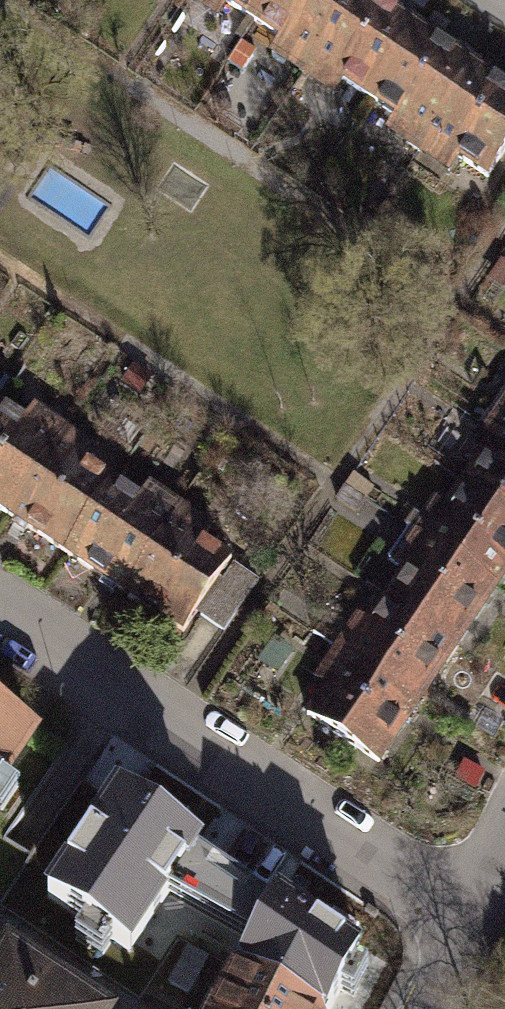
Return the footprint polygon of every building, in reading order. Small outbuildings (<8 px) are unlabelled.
[(254,22),(269,0),(222,0),(254,22)] [(254,22),(313,61),(354,0),(269,0),(254,22)] [(378,0),(354,0),(313,61),(371,99),(419,27),(378,0)] [(477,66),(419,27),(371,99),(429,138),(477,66)] [(477,66),(429,138),(488,178),(504,153),(504,85),(477,66)] [(8,516),(56,444),(0,406),(0,511),(8,516)] [(463,481),(504,509),(504,424),(503,423),(463,481)] [(8,516),(66,554),(114,482),(56,444),(8,516)] [(424,539),(495,586),(504,572),(504,509),(463,481),(424,539)] [(66,554),(126,595),(174,523),(114,482),(66,554)] [(126,595),(185,633),(233,562),(174,523),(126,595)] [(404,571),(386,598),(456,644),(495,586),(424,539),(411,530),(390,561),(404,571)] [(386,598),(348,655),(417,702),(456,644),(386,598)] [(348,655),(307,715),(377,761),(417,702),(348,655)] [(33,734),(0,713),(0,784),(33,734)] [(202,847),(120,792),(48,898),(131,953),(202,847)] [(236,973),(301,1008),(330,1008),(361,955),(274,897),(236,973)] [(8,960),(0,971),(0,1008),(81,1008),(8,960)] [(218,1008),(301,1008),(236,973),(218,1008)]
